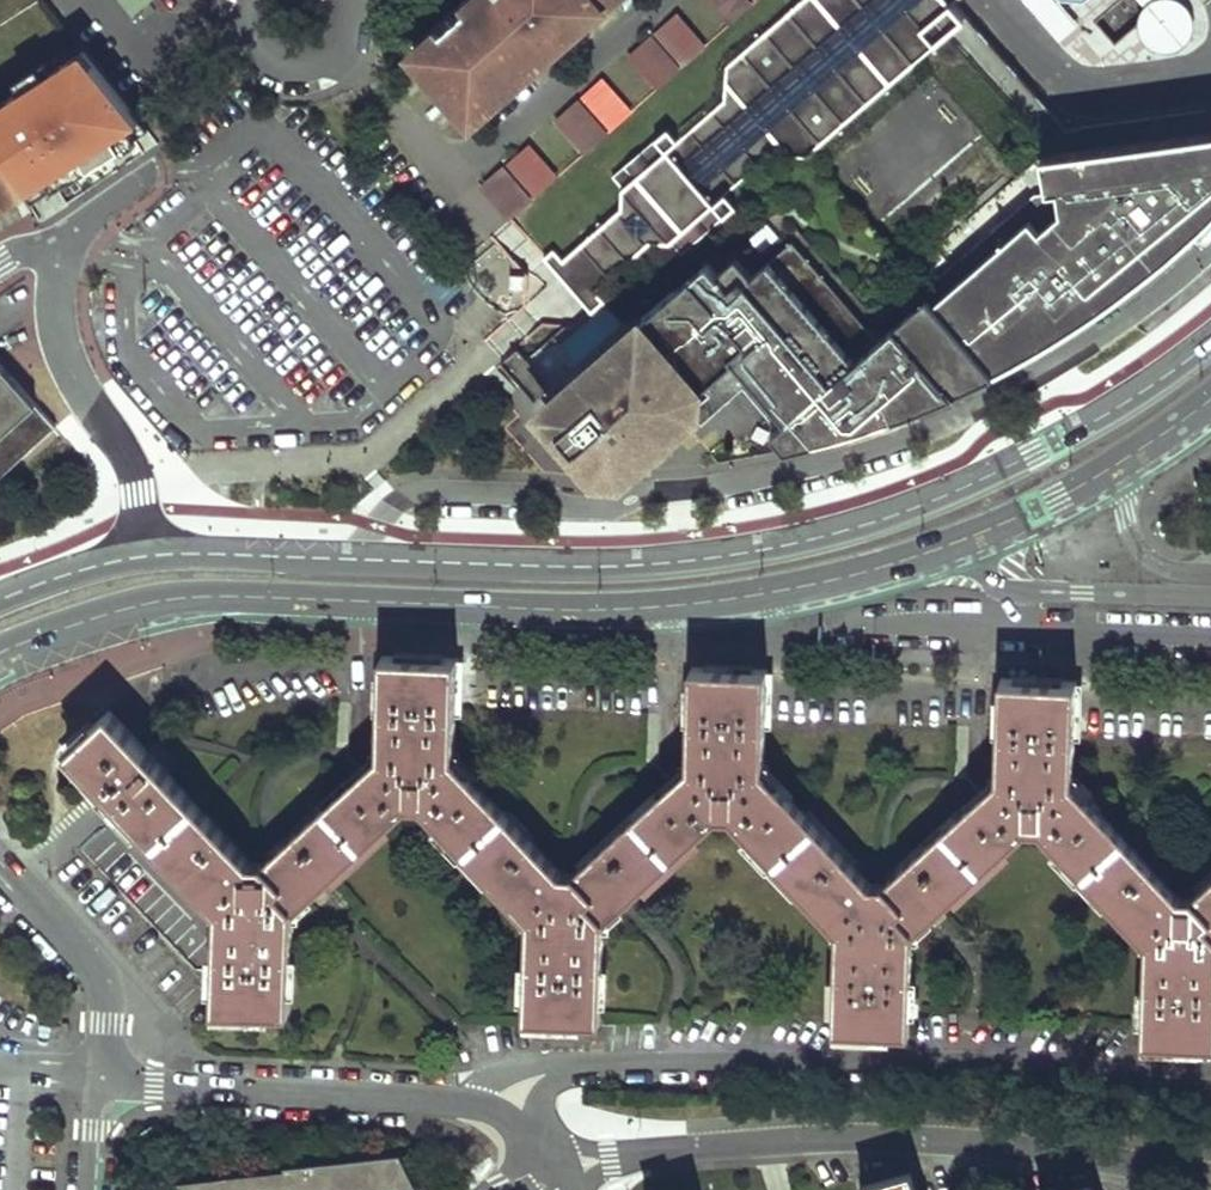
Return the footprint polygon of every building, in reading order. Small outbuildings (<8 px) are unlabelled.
[(406,55),(422,72),(460,116),(474,132),(622,0),(467,0),(406,55)] [(588,307),(603,293),(595,285),(647,238),(666,237),(679,253),(741,198),(733,189),(772,155),(801,152),(852,104),(931,29),(946,13),(959,0),(792,0),(777,16),(728,64),(722,100),(679,137),(664,119),(650,130),(655,136),(610,174),(618,183),(616,203),(561,253),(550,242),(539,253),(567,284),(588,307)] [(722,34),(760,0),(698,0),(694,3),(722,34)] [(1062,40),(1085,19),(1068,0),(1026,0),(1062,40)] [(1155,10),(1142,21),(1161,44),(1173,44),(1193,28),(1191,17),(1176,0),(1146,0),(1155,10)] [(680,15),(629,59),(658,92),(709,49),(680,15)] [(136,120),(78,52),(0,107),(0,150),(23,191),(136,120)] [(603,78),(554,121),(585,156),(634,112),(603,78)] [(1044,157),(1049,191),(1037,193),(925,290),(930,297),(998,372),(1018,362),(1066,334),(1112,303),(1156,270),(1199,233),(1210,221),(1210,134),(1044,157)] [(478,187),(509,222),(560,177),(529,142),(478,187)] [(23,191),(0,150),(0,205),(23,191)] [(23,191),(0,205),(0,216),(26,199),(23,191)] [(644,318),(704,386),(711,393),(743,365),(810,442),(863,427),(916,408),(967,387),(997,372),(930,297),(881,339),(795,240),(755,275),(739,257),(720,273),(710,261),(644,318)] [(704,386),(644,318),(548,402),(563,419),(559,422),(579,445),(582,443),(607,472),(616,464),(624,457),(634,469),(702,409),(691,397),(704,386)] [(554,385),(520,347),(504,361),(538,398),(554,385)] [(56,427),(0,366),(0,477),(56,427)] [(462,657),(383,655),(381,756),(265,861),(254,861),(112,712),(68,753),(216,914),(214,1013),(291,1016),(294,915),(409,810),(420,810),(526,923),(523,1024),(600,1026),(605,926),(718,822),(731,823),(837,937),(835,1034),(911,1037),(914,939),(1026,834),(1038,835),(1149,951),(1144,1045),(1210,1047),(1210,880),(1192,897),(1180,897),(1074,786),(1078,681),(1001,678),(997,780),(884,884),(872,884),(763,769),(767,669),(692,666),(689,767),(577,872),(564,872),(460,760),(462,657)] [(193,1189),(424,1189),(400,1158),(285,1170),(286,1180),(193,1189)] [(916,1172),(863,1186),(864,1189),(921,1189),(916,1172)]
